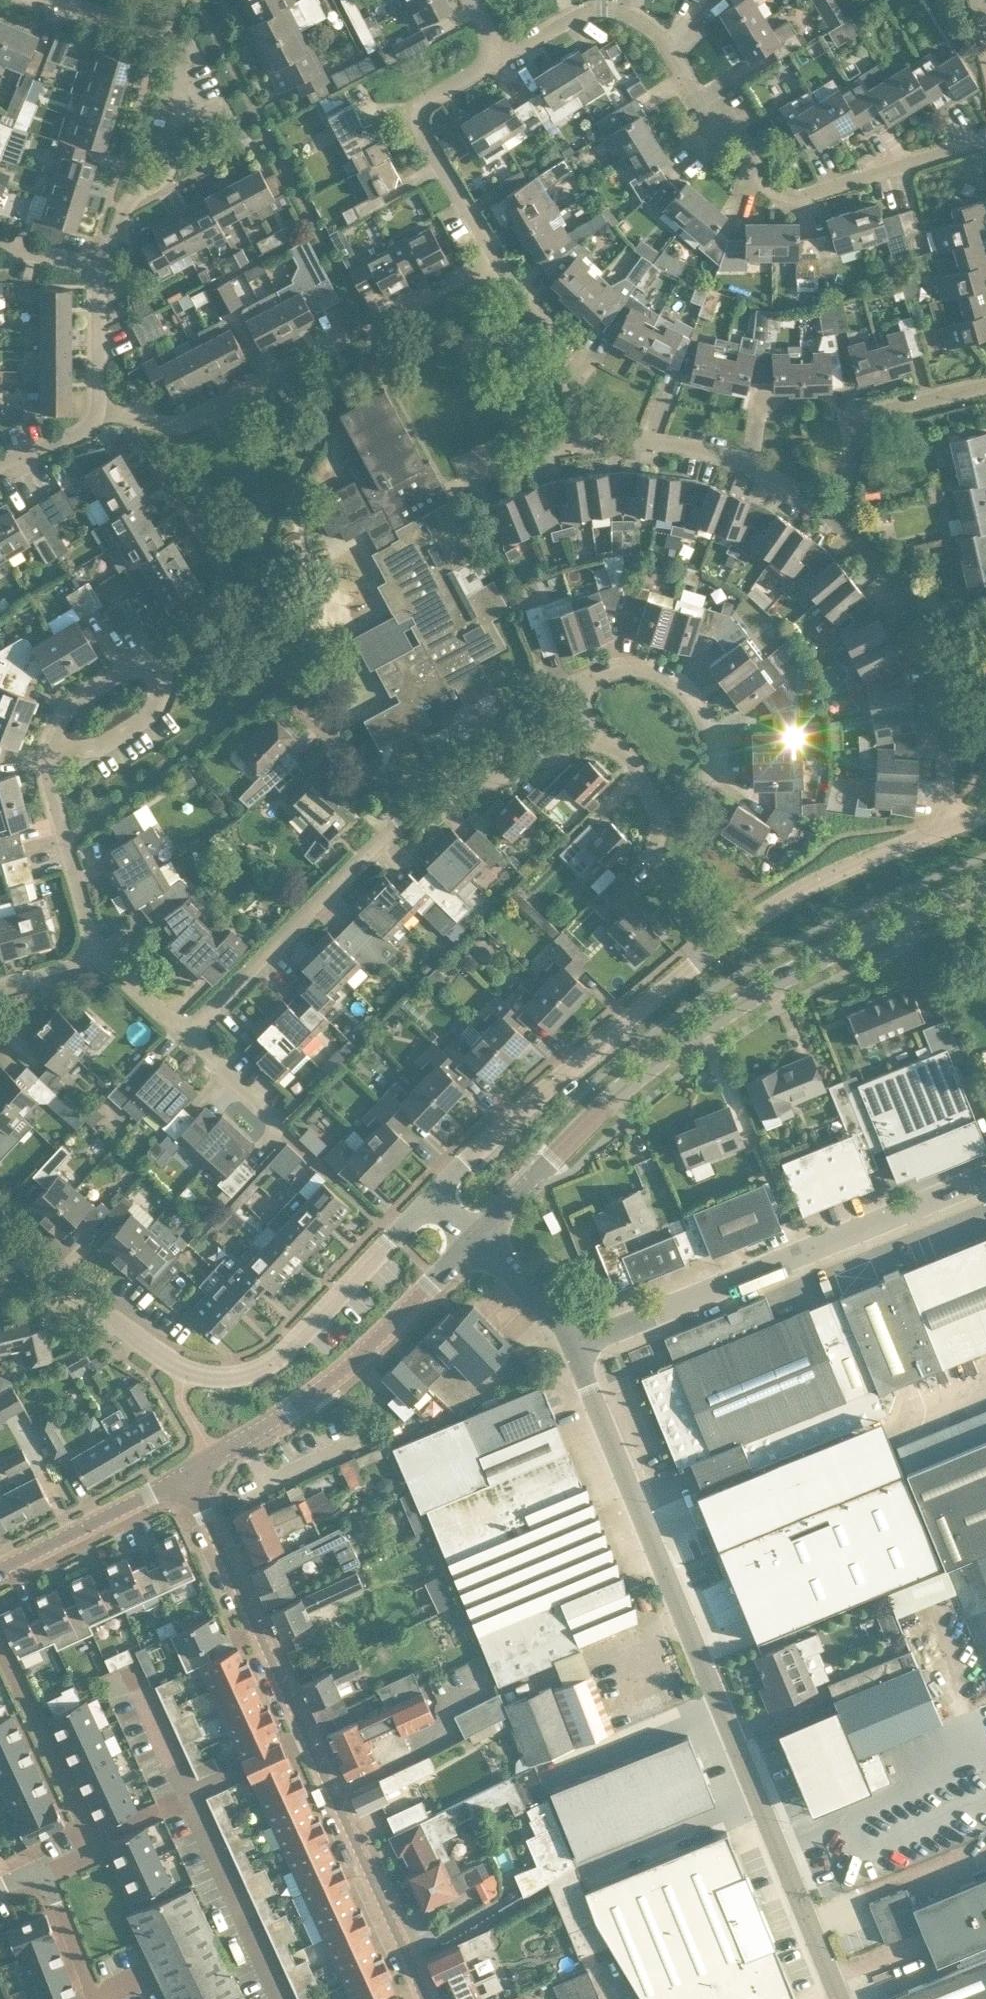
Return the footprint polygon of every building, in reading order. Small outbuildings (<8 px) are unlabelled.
[(322,16),(314,0),(297,0),(296,0),(239,0),(252,24),(245,27),(278,92),(297,82),(303,94),(321,86),(329,82),(301,27),(322,16)] [(409,5),(420,26),(451,10),(446,0),(419,0),(409,5)] [(734,4),(721,12),(736,37),(764,20),(755,5),(764,0),(731,0),(734,4)] [(355,2),(345,7),(349,15),(359,10),(355,2)] [(847,19),(840,7),(822,18),(829,30),(847,19)] [(359,10),(349,15),(353,22),(363,17),(359,10)] [(363,17),(367,25),(368,27),(378,22),(373,12),(363,17)] [(938,22),(953,43),(966,34),(952,13),(938,22)] [(363,17),(353,22),(357,30),(367,25),(363,17)] [(764,20),(736,37),(750,60),(771,47),(778,59),(802,44),(787,19),(770,30),(764,20)] [(11,25),(0,20),(0,51),(11,25)] [(368,27),(370,32),(372,36),(382,30),(378,22),(368,27)] [(0,51),(0,59),(22,69),(5,113),(16,117),(33,78),(44,53),(32,48),(37,36),(11,25),(0,51)] [(367,25),(357,30),(361,37),(370,32),(368,27),(367,25)] [(422,29),(392,45),(399,58),(429,42),(422,29)] [(370,32),(361,37),(364,45),(374,40),(372,36),(370,32)] [(56,36),(47,58),(57,62),(60,63),(69,42),(56,36)] [(374,40),(364,45),(368,52),(378,47),(374,40)] [(557,63),(582,102),(582,103),(605,89),(602,84),(615,75),(595,43),(586,50),(587,51),(582,55),(579,49),(557,63)] [(91,71),(90,73),(124,84),(131,61),(109,54),(111,47),(99,44),(94,62),(85,59),(82,69),(91,71)] [(930,53),(919,60),(946,103),(956,97),(957,99),(978,86),(957,52),(937,65),(930,53)] [(372,53),(333,73),(341,87),(380,67),(372,53)] [(57,62),(47,58),(43,67),(53,71),(57,62)] [(888,69),(884,71),(908,110),(928,98),(935,110),(946,103),(919,60),(910,66),(908,63),(891,74),(888,69)] [(543,90),(529,99),(542,120),(550,115),(554,121),(561,117),(560,116),(582,102),(557,63),(535,77),(543,90)] [(861,76),(849,84),(876,128),(886,122),(887,123),(908,110),(884,71),(881,73),(884,78),(868,88),(861,76)] [(90,73),(83,95),(118,105),(124,84),(90,73)] [(33,78),(25,100),(35,104),(43,82),(33,78)] [(821,98),(818,101),(839,135),(858,123),(865,134),(876,128),(849,84),(840,89),(839,87),(821,98)] [(83,95),(77,117),(111,127),(118,105),(83,95)] [(505,95),(484,109),(503,139),(525,125),(527,129),(542,120),(529,99),(514,108),(505,95)] [(35,104),(25,100),(15,125),(25,128),(35,104)] [(798,113),(791,101),(780,108),(807,152),(817,146),(818,147),(839,135),(818,101),(815,102),(798,113)] [(357,172),(388,156),(391,155),(382,137),(379,138),(371,123),(364,127),(352,104),(328,116),(349,156),(351,154),(360,170),(357,172)] [(617,108),(600,119),(596,122),(605,137),(611,134),(624,155),(653,137),(640,115),(627,123),(617,108)] [(503,139),(484,109),(461,123),(470,136),(465,139),(475,156),(481,152),(488,162),(509,148),(503,139)] [(1,155),(3,151),(2,150),(16,117),(5,113),(2,112),(0,117),(0,159),(1,155)] [(111,127),(77,117),(70,138),(104,149),(111,127)] [(763,122),(771,136),(779,132),(771,117),(763,122)] [(653,137),(624,155),(637,177),(632,180),(644,199),(663,182),(654,167),(667,159),(653,137)] [(558,143),(565,156),(574,151),(567,138),(558,143)] [(61,154),(54,176),(89,187),(96,163),(84,159),(88,148),(61,140),(56,153),(61,154)] [(545,155),(550,163),(562,156),(557,148),(545,155)] [(388,156),(357,172),(370,197),(354,205),(360,217),(386,203),(380,192),(402,181),(388,156)] [(259,168),(240,178),(260,218),(273,212),(267,201),(275,197),(259,168)] [(529,180),(506,194),(506,195),(506,194),(507,195),(510,194),(516,203),(513,205),(514,206),(508,209),(515,222),(512,224),(513,225),(516,223),(522,233),(519,235),(519,236),(560,211),(553,200),(548,202),(540,189),(557,179),(551,168),(529,182),(529,180)] [(522,170),(499,183),(506,194),(529,180),(522,170)] [(5,186),(6,186),(10,175),(0,171),(0,184),(5,186)] [(54,176),(47,198),(82,208),(89,187),(54,176)] [(228,178),(219,183),(236,217),(245,212),(250,222),(254,220),(255,221),(260,218),(240,178),(230,184),(228,178)] [(663,182),(644,199),(660,213),(664,208),(683,224),(706,198),(686,181),(676,193),(663,182)] [(205,199),(204,200),(225,240),(227,239),(223,232),(219,225),(236,217),(219,183),(213,186),(215,191),(204,197),(205,199)] [(29,214),(34,216),(30,231),(60,240),(64,226),(76,230),(82,208),(47,198),(35,194),(29,214)] [(706,198),(683,224),(702,241),(697,247),(718,265),(728,238),(716,227),(726,215),(706,198)] [(937,247),(951,243),(952,246),(980,238),(977,227),(985,225),(985,207),(984,199),(951,208),(955,221),(931,228),(937,247)] [(204,200),(186,209),(203,242),(205,241),(207,246),(214,242),(216,245),(225,240),(204,200)] [(877,203),(852,211),(861,244),(886,237),(891,254),(909,250),(905,237),(898,213),(881,218),(877,203)] [(604,212),(613,224),(618,220),(609,208),(604,212)] [(912,208),(898,213),(905,237),(920,232),(912,208)] [(186,209),(168,219),(191,263),(192,262),(186,251),(203,242),(186,209)] [(560,211),(519,236),(526,247),(529,245),(537,257),(543,254),(551,263),(547,266),(548,267),(581,241),(580,240),(594,229),(593,228),(605,220),(600,211),(588,219),(566,232),(561,224),(566,221),(560,211)] [(815,238),(814,238),(820,276),(821,276),(822,277),(829,275),(833,272),(836,268),(839,265),(840,263),(840,261),(840,258),(838,251),(861,244),(852,211),(827,218),(831,233),(815,238)] [(147,247),(157,264),(163,277),(173,272),(191,263),(168,219),(151,228),(158,241),(147,247)] [(798,222),(771,223),(772,258),(797,258),(797,276),(820,276),(814,238),(798,238),(798,222)] [(728,238),(718,265),(747,265),(747,258),(772,258),(771,223),(746,223),(746,238),(728,238)] [(286,224),(269,234),(275,245),(292,235),(286,224)] [(329,233),(335,244),(347,238),(341,227),(329,233)] [(407,236),(388,246),(407,283),(408,282),(403,274),(415,267),(414,265),(419,262),(425,273),(448,261),(430,227),(408,238),(407,236)] [(269,234),(257,240),(263,251),(275,245),(269,234)] [(642,254),(652,261),(659,250),(641,238),(635,248),(642,254)] [(952,246),(958,269),(935,276),(941,298),(957,295),(984,286),(981,276),(985,275),(985,253),(984,253),(980,238),(952,246)] [(581,241),(548,267),(556,278),(552,283),(562,293),(560,295),(569,304),(594,278),(601,270),(585,254),(590,249),(581,241)] [(376,252),(365,258),(347,267),(362,295),(375,289),(374,286),(379,284),(385,295),(407,283),(388,246),(389,248),(378,254),(376,252)] [(244,248),(232,253),(238,265),(249,260),(244,248)] [(275,291),(281,302),(298,335),(310,329),(307,324),(316,319),(313,313),(340,298),(315,252),(297,261),(300,266),(293,278),(295,280),(285,286),(275,291)] [(225,257),(231,269),(238,265),(232,253),(225,257)] [(642,254),(625,277),(635,284),(651,262),(652,261),(642,254)] [(245,271),(249,280),(267,270),(262,262),(245,271)] [(199,271),(204,283),(211,280),(206,268),(199,271)] [(594,278),(569,304),(579,314),(582,311),(592,321),(618,293),(607,282),(603,286),(594,278)] [(229,279),(216,285),(229,310),(242,303),(229,279)] [(696,283),(691,299),(702,303),(698,313),(699,313),(708,287),(696,283)] [(216,285),(206,291),(219,315),(229,310),(216,285)] [(941,328),(947,347),(985,336),(985,292),(984,286),(957,295),(964,322),(941,328)] [(708,287),(699,313),(710,317),(720,291),(708,287)] [(24,288),(24,297),(41,298),(41,309),(71,308),(71,288),(24,288)] [(813,292),(814,305),(827,303),(825,290),(813,292)] [(268,294),(257,300),(278,339),(279,339),(282,344),(298,335),(281,302),(275,291),(268,294)] [(170,301),(176,313),(194,303),(188,292),(170,301)] [(921,304),(925,320),(944,315),(940,299),(921,304)] [(257,300),(243,307),(242,311),(261,348),(278,339),(257,300)] [(842,301),(830,304),(835,332),(847,330),(842,301)] [(817,306),(822,334),(835,332),(830,304),(817,306)] [(631,307),(623,323),(614,341),(627,347),(625,351),(637,357),(659,313),(644,305),(641,312),(631,307)] [(24,320),(24,329),(71,329),(71,308),(41,309),(41,321),(24,320)] [(749,336),(748,349),(754,350),(764,351),(767,328),(768,310),(756,308),(753,336),(750,335),(749,336)] [(130,322),(136,333),(159,322),(153,310),(130,322)] [(768,310),(767,328),(779,329),(781,311),(768,310)] [(659,313),(637,357),(649,363),(650,360),(663,366),(674,346),(685,351),(690,338),(668,327),(672,320),(659,313)] [(889,342),(877,345),(887,377),(900,373),(898,370),(912,366),(910,356),(922,352),(911,315),(898,319),(901,330),(887,334),(889,342)] [(223,318),(205,328),(228,372),(240,366),(237,361),(246,356),(226,320),(223,318)] [(159,322),(136,333),(142,345),(165,333),(159,322)] [(202,342),(192,347),(207,377),(220,370),(222,375),(228,372),(205,328),(196,332),(202,342)] [(71,329),(24,329),(24,337),(41,338),(41,350),(71,350),(71,329)] [(731,387),(745,390),(754,350),(748,349),(749,336),(741,334),(738,350),(726,348),(717,388),(730,391),(731,387)] [(717,388),(726,348),(699,341),(690,378),(705,381),(704,385),(717,388)] [(848,345),(853,362),(859,381),(873,377),(874,381),(887,377),(877,345),(866,348),(863,341),(848,345)] [(175,356),(174,357),(192,391),(201,386),(199,381),(207,377),(192,347),(175,356)] [(24,362),(24,370),(71,370),(71,350),(41,350),(41,362),(24,362)] [(812,356),(801,357),(802,394),(816,393),(815,389),(830,389),(829,352),(812,352),(812,356)] [(773,353),(774,371),(774,391),(789,390),(789,394),(802,394),(801,357),(789,357),(789,353),(773,353)] [(174,357),(158,365),(156,361),(145,367),(155,387),(158,385),(159,388),(163,385),(172,402),(192,391),(174,357)] [(71,370),(24,370),(25,378),(41,378),(41,391),(71,391),(71,370)] [(385,388),(339,412),(359,450),(346,457),(374,510),(382,506),(395,529),(450,498),(429,460),(425,462),(385,388)] [(41,391),(41,403),(24,403),(24,411),(71,411),(71,391),(41,391)] [(953,459),(960,487),(983,482),(985,481),(985,431),(949,440),(953,459)] [(71,456),(83,476),(86,474),(95,488),(88,493),(92,499),(99,495),(133,474),(120,452),(111,457),(104,445),(71,456)] [(606,472),(586,475),(591,516),(620,512),(618,495),(610,496),(606,472)] [(638,472),(636,492),(635,496),(627,495),(625,511),(654,514),(659,474),(638,472)] [(133,474),(99,495),(112,517),(138,502),(147,496),(133,474)] [(659,474),(654,514),(683,518),(685,502),(677,501),(680,477),(659,474)] [(565,478),(567,497),(568,502),(560,503),(562,520),(591,516),(586,475),(565,478)] [(493,579),(467,593),(453,569),(472,559),(457,532),(466,527),(450,498),(395,529),(382,506),(374,510),(372,512),(354,479),(312,502),(329,534),(340,529),(346,539),(367,528),(378,549),(372,552),(386,579),(378,584),(397,620),(371,634),(372,635),(375,634),(379,641),(366,648),(376,666),(408,648),(447,725),(462,717),(457,707),(493,687),(479,660),(506,645),(491,618),(509,609),(493,579)] [(927,486),(928,493),(952,488),(950,480),(927,486)] [(960,487),(950,489),(962,536),(985,530),(985,494),(983,482),(960,487)] [(863,485),(865,499),(880,497),(879,483),(863,485)] [(710,484),(703,503),(701,506),(694,503),(688,520),(715,530),(729,491),(710,484)] [(534,486),(515,494),(531,532),(558,521),(551,506),(544,509),(534,486)] [(62,487),(51,494),(64,516),(76,510),(62,487)] [(729,491),(715,530),(743,540),(748,525),(740,522),(749,499),(729,491)] [(51,494),(40,501),(53,523),(64,516),(51,494)] [(531,532),(515,494),(496,502),(505,524),(497,527),(503,543),(522,535),(531,532)] [(32,512),(31,513),(57,556),(69,549),(53,523),(40,501),(29,508),(32,512)] [(138,502),(112,517),(104,522),(117,543),(151,523),(138,502)] [(7,556),(30,542),(33,540),(46,562),(57,556),(31,513),(23,518),(17,521),(9,508),(6,504),(0,507),(0,545),(7,556)] [(854,507),(855,517),(877,515),(876,506),(854,507)] [(777,514),(765,530),(762,534),(756,530),(746,544),(770,561),(795,527),(777,514)] [(611,519),(611,528),(611,538),(623,538),(622,519),(611,519)] [(634,519),(622,519),(623,538),(624,542),(635,542),(634,528),(634,519)] [(151,523),(117,543),(131,565),(164,544),(151,523)] [(670,532),(674,533),(672,543),(680,545),(684,526),(672,523),(670,532)] [(573,524),(562,527),(564,535),(575,533),(573,524)] [(684,526),(680,545),(679,551),(685,552),(686,546),(687,546),(689,537),(692,538),(695,529),(684,526)] [(562,527),(551,530),(553,539),(564,535),(562,527)] [(795,527),(770,561),(794,577),(804,562),(797,558),(811,538),(795,527)] [(962,536),(954,538),(966,584),(985,579),(985,530),(962,536)] [(164,544),(131,565),(139,561),(152,582),(186,562),(172,539),(164,544)] [(731,542),(726,551),(737,557),(741,548),(731,542)] [(515,544),(505,550),(509,558),(520,553),(515,544)] [(741,548),(737,557),(746,562),(751,553),(741,548)] [(811,568),(797,580),(816,602),(848,575),(834,559),(816,575),(811,568)] [(186,562),(152,582),(165,604),(175,598),(179,604),(189,598),(186,592),(199,584),(186,562)] [(508,576),(513,585),(522,581),(522,578),(520,574),(512,573),(508,576)] [(782,575),(776,582),(785,591),(791,584),(782,575)] [(848,575),(816,602),(835,624),(848,614),(843,607),(861,591),(848,575)] [(88,580),(76,587),(90,610),(102,603),(88,580)] [(571,598),(574,608),(585,643),(613,634),(606,615),(623,609),(624,609),(623,582),(571,598)] [(650,590),(623,582),(624,609),(642,615),(636,634),(663,642),(674,607),(647,599),(650,590)] [(791,584),(785,591),(793,598),(799,591),(791,584)] [(76,587),(65,594),(79,617),(90,610),(76,587)] [(764,607),(771,598),(764,591),(756,600),(764,607)] [(128,597),(116,603),(130,626),(142,619),(128,597)] [(674,607),(663,642),(691,650),(696,632),(715,638),(730,616),(729,615),(704,608),(676,599),(674,607)] [(106,610),(109,615),(119,633),(130,626),(116,603),(106,610)] [(544,608),(528,613),(538,637),(552,631),(558,652),(585,643),(574,608),(547,617),(544,608)] [(730,616),(715,638),(725,652),(710,664),(728,687),(768,657),(764,651),(760,655),(746,637),(730,616)] [(838,628),(851,655),(888,637),(879,618),(857,628),(853,621),(838,628)] [(76,619),(53,632),(74,667),(97,653),(89,640),(95,636),(88,626),(82,629),(76,619)] [(824,620),(816,625),(822,635),(831,630),(824,620)] [(831,630),(822,635),(828,644),(836,639),(831,630)] [(10,661),(30,678),(45,668),(52,680),(74,667),(53,632),(33,644),(28,637),(21,635),(0,648),(0,651),(11,660),(10,661)] [(888,637),(851,655),(864,681),(879,674),(875,666),(897,655),(888,637)] [(408,648),(376,666),(375,666),(390,695),(395,692),(399,699),(363,719),(379,747),(429,721),(435,732),(447,725),(408,648)] [(768,657),(728,687),(745,709),(761,697),(772,712),(772,713),(797,704),(797,703),(781,682),(785,678),(768,657)] [(27,723),(36,699),(24,694),(30,678),(10,661),(7,667),(0,664),(0,713),(27,723)] [(853,673),(844,676),(848,689),(857,685),(853,673)] [(865,685),(871,714),(911,706),(907,685),(884,690),(882,682),(865,685)] [(857,685),(848,689),(851,698),(861,695),(857,685)] [(747,745),(747,760),(790,759),(802,758),(801,731),(798,731),(797,704),(772,713),(772,730),(753,731),(753,745),(747,745)] [(911,706),(871,714),(877,744),(893,740),(892,731),(915,726),(911,706)] [(4,742),(17,747),(27,723),(0,713),(0,754),(4,742)] [(238,751),(252,765),(262,774),(253,782),(264,792),(269,787),(269,788),(293,768),(280,755),(296,738),(272,715),(238,751)] [(868,733),(858,733),(859,746),(868,745),(868,733)] [(868,745),(859,746),(860,756),(869,756),(868,745)] [(877,748),(876,776),(916,779),(917,758),(894,756),(894,749),(877,748)] [(790,759),(747,760),(748,775),(754,775),(754,789),(774,788),(775,808),(801,815),(802,814),(801,814),(800,787),(804,787),(803,758),(802,758),(790,759)] [(542,792),(550,800),(565,785),(584,804),(590,810),(599,802),(593,795),(608,779),(605,776),(608,772),(596,760),(592,764),(589,760),(578,770),(571,763),(542,792)] [(23,798),(15,773),(2,776),(0,767),(0,804),(23,798)] [(313,773),(299,787),(284,801),(297,814),(298,813),(303,818),(309,824),(308,825),(328,846),(345,829),(356,818),(343,804),(330,791),(313,773)] [(876,776),(875,786),(874,806),(891,807),(891,811),(914,815),(916,779),(876,776)] [(858,792),(856,804),(855,812),(870,815),(871,807),(865,805),(867,794),(858,792)] [(481,815),(489,823),(492,820),(511,839),(536,814),(516,794),(505,805),(498,798),(481,815)] [(16,834),(14,827),(29,823),(23,798),(0,804),(0,838),(16,834)] [(801,815),(775,808),(766,822),(738,804),(722,828),(752,848),(768,825),(787,837),(801,815)] [(108,871),(119,891),(159,867),(152,854),(157,851),(160,838),(152,824),(145,829),(134,810),(111,824),(122,843),(112,849),(120,864),(108,871)] [(589,823),(575,838),(559,853),(579,873),(597,856),(607,866),(631,842),(611,822),(599,834),(589,823)] [(452,829),(438,844),(471,878),(486,863),(490,866),(497,859),(503,865),(508,859),(477,828),(476,829),(479,831),(467,843),(452,829)] [(211,838),(229,856),(237,848),(219,830),(211,838)] [(1,861),(1,862),(26,855),(22,842),(3,848),(0,849),(0,861),(1,861)] [(431,870),(419,882),(430,894),(435,898),(457,920),(470,907),(456,893),(462,887),(479,903),(488,894),(471,878),(438,844),(421,860),(431,870)] [(246,847),(244,853),(247,857),(253,857),(255,852),(252,847),(246,847)] [(26,855),(1,862),(5,874),(31,867),(27,855),(26,855)] [(519,869),(526,876),(537,864),(530,857),(519,869)] [(31,867),(5,874),(12,900),(14,900),(27,950),(52,943),(48,927),(55,926),(46,895),(30,900),(25,882),(34,880),(31,867)] [(159,867),(119,891),(130,909),(157,893),(172,911),(182,903),(194,891),(181,878),(169,885),(159,867)] [(603,888),(610,895),(606,899),(622,915),(608,928),(627,948),(623,952),(635,963),(661,937),(651,927),(655,923),(631,899),(642,888),(630,876),(627,878),(619,871),(603,888)] [(385,874),(370,889),(403,922),(418,907),(430,894),(408,872),(407,873),(408,873),(396,885),(385,874)] [(514,887),(508,894),(518,903),(524,897),(514,887)] [(375,928),(363,940),(386,963),(390,967),(399,958),(395,954),(400,949),(388,937),(403,922),(370,889),(353,906),(375,928)] [(155,925),(169,941),(162,947),(179,964),(211,931),(195,915),(207,904),(194,891),(182,903),(172,911),(155,925)] [(457,920),(435,898),(421,912),(443,934),(445,931),(457,920)] [(3,957),(27,950),(14,900),(12,900),(0,903),(0,947),(3,957)] [(537,910),(531,916),(554,938),(560,932),(537,910)] [(457,920),(445,931),(452,938),(464,926),(457,920)] [(211,931),(179,964),(194,979),(216,956),(226,966),(246,945),(230,929),(220,940),(211,931)] [(554,938),(553,939),(558,944),(565,950),(573,941),(562,930),(560,932),(554,938)] [(328,931),(313,946),(346,979),(361,964),(373,976),(386,963),(363,940),(350,953),(328,931)] [(554,974),(544,984),(569,1009),(588,989),(575,977),(584,967),(565,950),(558,944),(541,962),(554,974)] [(301,990),(307,996),(323,1012),(341,994),(336,989),(346,979),(313,946),(297,962),(312,978),(301,990)] [(419,967),(426,974),(438,962),(432,955),(419,967)] [(452,972),(460,964),(454,958),(446,966),(452,972)] [(521,983),(504,1001),(521,1018),(529,1025),(538,1016),(551,1029),(569,1009),(544,984),(534,995),(521,983)] [(847,1014),(855,1033),(859,1045),(923,1019),(909,984),(866,1001),(868,1006),(847,1014)] [(83,985),(75,994),(84,1002),(92,993),(83,985)] [(493,1023),(482,1034),(508,1058),(526,1039),(514,1026),(521,1018),(504,1001),(497,994),(480,1012),(493,1023)] [(283,999),(268,1014),(301,1047),(316,1033),(317,1033),(330,1020),(322,1012),(323,1012),(307,996),(294,1009),(283,999)] [(401,1005),(416,1020),(422,1014),(407,999),(401,1005)] [(57,1008),(42,1025),(77,1058),(92,1042),(98,1048),(110,1034),(111,1035),(112,1034),(83,1007),(82,1008),(83,1009),(71,1022),(57,1008)] [(301,1047),(268,1014),(252,1030),(272,1050),(260,1062),(277,1080),(290,1067),(294,1071),(310,1056),(301,1047)] [(51,1063),(38,1077),(56,1093),(56,1092),(65,1083),(59,1078),(64,1073),(63,1072),(77,1058),(42,1025),(27,1041),(51,1063)] [(433,1030),(428,1036),(437,1043),(442,1038),(433,1030)] [(460,1033),(442,1051),(467,1075),(476,1066),(489,1078),(508,1058),(482,1034),(473,1045),(460,1033)] [(340,1048),(347,1055),(356,1046),(349,1039),(340,1048)] [(429,1071),(419,1083),(445,1107),(464,1087),(460,1083),(467,1075),(442,1051),(433,1043),(417,1060),(429,1071)] [(930,1044),(917,1049),(920,1058),(933,1053),(930,1044)] [(846,1088),(872,1151),(883,1147),(896,1180),(968,1151),(970,1154),(985,1148),(985,1145),(947,1048),(933,1053),(920,1058),(859,1083),(846,1088)] [(746,1081),(754,1099),(765,1127),(781,1121),(776,1111),(790,1105),(790,1104),(825,1090),(811,1054),(746,1081)] [(128,1072),(114,1087),(107,1095),(121,1107),(124,1104),(139,1117),(147,1109),(148,1110),(180,1076),(163,1060),(141,1084),(128,1072)] [(0,1070),(0,1096),(22,1117),(38,1101),(39,1102),(43,1097),(65,1117),(74,1108),(56,1092),(56,1093),(38,1077),(27,1089),(3,1067),(0,1070)] [(856,1074),(843,1080),(843,1081),(846,1088),(859,1083),(856,1074)] [(180,1076),(148,1110),(164,1124),(195,1090),(180,1076)] [(326,1099),(335,1089),(326,1079),(316,1089),(326,1099)] [(806,1139),(777,1151),(803,1214),(859,1192),(859,1193),(874,1187),(867,1172),(878,1167),(872,1151),(846,1088),(843,1081),(829,1087),(848,1135),(812,1150),(806,1139)] [(396,1082),(380,1100),(404,1123),(413,1114),(427,1127),(445,1107),(419,1083),(409,1094),(396,1082)] [(0,1096),(0,1149),(2,1151),(15,1137),(9,1131),(22,1117),(0,1096)] [(291,1096),(284,1104),(291,1111),(298,1103),(291,1096)] [(375,1129),(365,1139),(391,1164),(410,1144),(397,1132),(404,1123),(380,1100),(363,1118),(375,1129)] [(676,1134),(683,1153),(688,1165),(742,1144),(727,1106),(696,1119),(699,1125),(676,1134)] [(176,1139),(157,1159),(163,1164),(182,1144),(186,1148),(190,1151),(191,1150),(206,1165),(239,1130),(221,1114),(206,1131),(192,1118),(174,1138),(176,1139)] [(322,1149),(313,1140),(318,1135),(309,1127),(299,1138),(316,1155),(322,1149)] [(239,1130),(206,1165),(222,1179),(218,1183),(233,1195),(255,1170),(254,1170),(252,1172),(239,1160),(254,1144),(239,1130)] [(149,1151),(157,1159),(176,1139),(174,1138),(169,1133),(159,1144),(157,1143),(149,1151)] [(342,1139),(339,1142),(325,1157),(351,1181),(359,1171),(372,1184),(391,1164),(365,1139),(355,1151),(342,1139)] [(26,1208),(43,1223),(75,1189),(59,1174),(60,1172),(56,1168),(60,1163),(59,1162),(70,1151),(62,1143),(35,1172),(49,1184),(26,1208)] [(287,1143),(269,1163),(275,1168),(278,1172),(289,1160),(295,1167),(303,1158),(287,1143)] [(269,1163),(255,1177),(261,1183),(259,1185),(260,1186),(260,1185),(268,1192),(273,1186),(265,1179),(275,1168),(269,1163)] [(255,1177),(242,1192),(248,1197),(243,1202),(244,1203),(260,1186),(259,1185),(261,1183),(255,1177)] [(308,1197),(307,1199),(335,1225),(351,1207),(323,1181),(309,1196),(308,1197)] [(681,1215),(691,1239),(698,1257),(710,1252),(711,1256),(781,1227),(763,1182),(681,1215)] [(4,1187),(0,1191),(0,1195),(6,1200),(12,1194),(4,1187)] [(75,1189),(43,1223),(59,1238),(81,1214),(94,1226),(108,1212),(110,1210),(101,1202),(96,1207),(91,1202),(90,1203),(75,1189)] [(298,1189),(282,1207),(319,1242),(335,1225),(307,1199),(308,1197),(298,1189)] [(594,1214),(605,1240),(605,1239),(607,1243),(611,1242),(613,1246),(625,1241),(623,1236),(652,1224),(638,1189),(614,1199),(616,1205),(594,1214)] [(234,1212),(228,1220),(237,1228),(245,1220),(235,1212),(244,1203),(243,1202),(248,1197),(242,1192),(228,1207),(234,1212)] [(124,1194),(110,1210),(108,1212),(121,1224),(99,1248),(115,1263),(148,1228),(132,1213),(134,1211),(129,1207),(133,1202),(124,1194)] [(228,1207),(215,1221),(221,1227),(220,1228),(228,1234),(232,1230),(234,1232),(237,1228),(228,1220),(234,1212),(228,1207)] [(278,1230),(276,1232),(304,1258),(319,1242),(282,1207),(268,1222),(278,1230)] [(202,1210),(194,1218),(203,1227),(211,1218),(202,1210)] [(221,1227),(215,1221),(206,1232),(211,1237),(220,1228),(221,1227)] [(148,1228),(115,1263),(131,1278),(138,1270),(150,1282),(147,1285),(148,1286),(151,1283),(152,1283),(177,1256),(176,1255),(182,1249),(188,1243),(180,1235),(169,1246),(164,1242),(164,1243),(148,1228)] [(276,1232),(260,1249),(288,1275),(304,1258),(276,1232)] [(605,1239),(605,1240),(595,1244),(615,1291),(633,1283),(633,1285),(685,1263),(673,1233),(629,1251),(625,1241),(613,1246),(611,1242),(607,1243),(605,1239)] [(885,1277),(930,1387),(952,1378),(946,1364),(985,1348),(985,1235),(885,1277)] [(260,1249),(245,1266),(266,1285),(273,1291),(288,1275),(260,1249)] [(224,1276),(223,1276),(250,1302),(266,1285),(245,1266),(229,1251),(214,1267),(224,1276)] [(177,1256),(152,1283),(159,1290),(156,1293),(156,1294),(184,1264),(177,1256)] [(223,1276),(207,1293),(235,1319),(250,1302),(223,1276)] [(839,1296),(840,1296),(884,1406),(885,1405),(889,1404),(900,1399),(930,1387),(885,1277),(839,1296)] [(193,1309),(190,1307),(182,1316),(200,1333),(208,1324),(219,1335),(235,1319),(207,1293),(193,1309)] [(691,1461),(740,1441),(749,1463),(752,1470),(888,1414),(885,1405),(884,1406),(840,1296),(829,1301),(828,1300),(776,1322),(765,1296),(664,1337),(674,1363),(641,1377),(678,1467),(691,1461)] [(449,1311),(413,1348),(438,1375),(449,1364),(450,1364),(454,1360),(475,1382),(512,1345),(474,1305),(458,1320),(449,1311)] [(25,1346),(29,1363),(52,1358),(45,1327),(31,1330),(28,1316),(0,1323),(0,1352),(25,1346)] [(83,1345),(62,1357),(70,1371),(91,1359),(83,1345)] [(438,1375),(413,1348),(402,1359),(401,1358),(382,1377),(397,1392),(388,1402),(405,1419),(415,1410),(409,1404),(428,1386),(427,1385),(438,1375)] [(91,1359),(97,1369),(109,1361),(98,1354),(91,1359)] [(137,1381),(123,1389),(135,1410),(134,1411),(139,1418),(130,1423),(129,1424),(145,1451),(169,1436),(137,1381)] [(0,1391),(0,1415),(22,1403),(12,1385),(0,1391)] [(541,1385),(522,1393),(393,1447),(420,1512),(426,1509),(498,1684),(582,1650),(580,1645),(637,1621),(635,1604),(631,1605),(629,1589),(625,1590),(623,1574),(619,1575),(617,1559),(613,1561),(611,1544),(607,1546),(604,1530),(601,1531),(598,1515),(595,1516),(592,1500),(589,1501),(586,1485),(583,1487),(541,1385)] [(102,1420),(111,1434),(111,1435),(127,1461),(145,1451),(129,1424),(130,1423),(121,1408),(102,1420)] [(49,1412),(32,1422),(40,1436),(55,1427),(57,1426),(49,1412)] [(111,1434),(71,1458),(87,1485),(127,1461),(111,1435),(111,1434)] [(906,1471),(945,1566),(985,1548),(985,1438),(906,1471)] [(740,1441),(691,1461),(700,1483),(749,1463),(740,1441)] [(354,1489),(357,1489),(359,1489),(360,1487),(359,1484),(365,1481),(359,1466),(392,1453),(388,1443),(355,1457),(354,1456),(339,1464),(351,1488),(353,1487),(354,1489)] [(21,1448),(1,1459),(9,1475),(30,1463),(21,1448)] [(903,1472),(718,1548),(731,1579),(778,1559),(794,1597),(746,1616),(757,1641),(941,1566),(903,1472)] [(0,1495),(0,1514),(7,1527),(51,1504),(36,1476),(0,1495)] [(235,1514),(246,1537),(330,1498),(326,1489),(305,1498),(299,1484),(287,1490),(293,1504),(267,1516),(261,1502),(235,1514)] [(330,1498),(246,1537),(256,1560),(282,1548),(276,1534),(304,1522),(303,1521),(334,1508),(330,1498)] [(343,1525),(248,1571),(258,1593),(274,1586),(279,1597),(293,1590),(284,1570),(332,1546),(344,1569),(360,1561),(343,1525)] [(195,1577),(187,1558),(188,1556),(183,1545),(181,1546),(176,1534),(153,1544),(162,1562),(149,1568),(160,1593),(195,1577)] [(149,1568),(148,1568),(146,1563),(132,1569),(127,1556),(104,1566),(112,1584),(121,1602),(124,1609),(160,1593),(149,1568)] [(358,1571),(267,1613),(278,1637),(332,1613),(327,1603),(364,1586),(358,1571)] [(124,1609),(121,1602),(112,1584),(100,1590),(91,1572),(69,1582),(77,1600),(85,1618),(89,1625),(90,1625),(124,1609)] [(89,1625),(85,1618),(77,1600),(65,1606),(56,1588),(34,1598),(42,1616),(50,1634),(54,1641),(57,1649),(93,1632),(90,1625),(89,1625)] [(42,1616),(29,1622),(21,1604),(0,1614),(0,1617),(19,1657),(54,1641),(50,1634),(42,1616)] [(211,1659),(205,1645),(223,1637),(213,1614),(190,1625),(177,1631),(170,1634),(186,1671),(199,1665),(211,1659)] [(176,1617),(171,1619),(177,1631),(190,1625),(176,1617)] [(314,1626),(292,1636),(297,1647),(319,1637),(314,1626)] [(775,1650),(756,1657),(768,1686),(761,1689),(769,1708),(816,1689),(814,1684),(826,1679),(819,1661),(815,1652),(824,1648),(817,1632),(775,1650)] [(142,1647),(135,1650),(138,1658),(140,1661),(150,1656),(145,1646),(142,1647)] [(199,1665),(210,1687),(248,1670),(238,1647),(211,1659),(199,1665)] [(905,1671),(834,1700),(858,1757),(941,1722),(911,1650),(898,1654),(905,1671)] [(114,1654),(105,1658),(110,1670),(118,1667),(120,1666),(114,1654)] [(898,1654),(896,1655),(827,1684),(834,1700),(905,1671),(898,1654)] [(356,1659),(300,1684),(318,1722),(348,1709),(336,1683),(362,1671),(356,1659)] [(248,1670),(210,1687),(221,1711),(259,1694),(248,1670)] [(377,1686),(386,1707),(422,1691),(415,1675),(413,1670),(377,1686)] [(592,1672),(554,1687),(576,1743),(614,1728),(592,1672)] [(176,1675),(156,1685),(155,1685),(166,1708),(177,1702),(173,1692),(182,1687),(176,1675)] [(75,1685),(62,1691),(69,1707),(82,1701),(75,1685)] [(550,1686),(506,1703),(530,1763),(574,1745),(550,1686)] [(386,1707),(359,1719),(368,1740),(400,1726),(403,1733),(434,1719),(422,1691),(386,1707)] [(498,1693),(454,1715),(465,1737),(470,1734),(494,1722),(503,1717),(509,1714),(498,1693)] [(259,1694),(221,1711),(231,1734),(269,1716),(259,1694)] [(99,1727),(86,1699),(82,1701),(69,1707),(50,1716),(55,1728),(54,1728),(55,1729),(56,1729),(58,1735),(57,1735),(58,1736),(59,1735),(63,1744),(99,1727)] [(177,1702),(166,1708),(177,1731),(200,1721),(193,1708),(182,1713),(177,1702)] [(20,1733),(21,1733),(21,1732),(20,1733),(17,1727),(18,1726),(17,1726),(11,1714),(0,1719),(0,1753),(6,1750),(24,1742),(20,1733)] [(269,1716),(231,1734),(243,1761),(244,1761),(243,1758),(260,1750),(261,1751),(263,1750),(262,1749),(279,1741),(281,1744),(282,1744),(269,1716)] [(494,1722),(470,1734),(474,1742),(507,1725),(503,1717),(494,1722)] [(359,1719),(346,1725),(327,1733),(347,1777),(410,1749),(403,1733),(400,1726),(368,1740),(359,1719)] [(200,1721),(177,1731),(187,1754),(198,1748),(193,1737),(205,1732),(200,1721)] [(112,1755),(99,1727),(63,1744),(67,1753),(66,1753),(66,1754),(67,1754),(70,1760),(69,1760),(70,1761),(70,1760),(76,1771),(112,1755)] [(687,1733),(549,1789),(577,1858),(715,1802),(687,1733)] [(244,1761),(243,1761),(247,1770),(249,1773),(250,1772),(251,1776),(268,1768),(268,1766),(270,1765),(270,1767),(287,1759),(286,1756),(287,1755),(286,1753),(282,1744),(281,1744),(279,1741),(262,1749),(263,1750),(261,1751),(260,1750),(243,1758),(244,1761)] [(32,1758),(33,1758),(32,1757),(31,1758),(29,1752),(30,1751),(29,1751),(28,1751),(24,1742),(6,1750),(0,1753),(0,1784),(1,1786),(18,1778),(37,1769),(32,1758)] [(198,1748),(187,1754),(198,1778),(220,1768),(214,1754),(203,1759),(198,1748)] [(124,1782),(112,1755),(76,1771),(81,1782),(80,1783),(80,1784),(81,1783),(84,1789),(83,1789),(83,1790),(84,1790),(88,1799),(124,1782)] [(249,1773),(250,1776),(260,1797),(298,1780),(287,1755),(286,1756),(287,1759),(270,1767),(270,1765),(268,1766),(268,1768),(251,1776),(250,1772),(249,1773)] [(406,1767),(350,1792),(360,1814),(389,1800),(386,1792),(436,1769),(429,1756),(406,1767)] [(531,1765),(512,1773),(527,1808),(546,1799),(531,1765)] [(50,1797),(45,1788),(46,1787),(46,1786),(45,1787),(42,1781),(43,1781),(43,1780),(42,1780),(37,1769),(18,1778),(1,1786),(14,1814),(31,1806),(50,1797)] [(298,1780),(260,1797),(272,1823),(310,1805),(298,1780)] [(137,1810),(124,1782),(88,1799),(92,1807),(91,1808),(92,1809),(93,1808),(95,1814),(94,1814),(95,1815),(96,1815),(101,1827),(137,1810)] [(206,1796),(216,1817),(227,1812),(223,1803),(234,1798),(228,1786),(206,1796)] [(480,1795),(471,1800),(477,1814),(487,1809),(480,1795)] [(64,1824),(54,1802),(52,1802),(50,1797),(31,1806),(14,1814),(16,1819),(15,1820),(25,1842),(41,1835),(41,1836),(42,1835),(42,1834),(47,1832),(48,1833),(49,1832),(48,1831),(64,1824)] [(418,1825),(410,1828),(392,1837),(399,1851),(404,1849),(415,1871),(448,1855),(440,1839),(456,1831),(453,1825),(474,1815),(466,1798),(417,1822),(418,1825)] [(421,1800),(387,1815),(394,1832),(429,1816),(421,1800)] [(310,1805),(272,1823),(281,1844),(320,1827),(310,1805)] [(516,1874),(524,1892),(525,1895),(548,1881),(546,1876),(572,1858),(550,1808),(529,1819),(537,1834),(528,1838),(539,1864),(516,1874)] [(227,1812),(216,1817),(228,1843),(249,1833),(243,1820),(233,1825),(227,1812)] [(145,1827),(109,1843),(122,1871),(158,1855),(145,1827)] [(320,1827),(281,1844),(292,1869),(331,1851),(320,1827)] [(775,1946),(745,1873),(744,1873),(726,1830),(584,1889),(595,1919),(642,1998),(796,1998),(774,1946),(775,1946)] [(249,1833),(228,1843),(237,1864),(249,1859),(244,1850),(255,1845),(249,1833)] [(331,1851),(292,1869),(302,1890),(341,1872),(331,1851)] [(448,1855),(415,1871),(409,1874),(425,1907),(491,1874),(484,1860),(476,1865),(475,1864),(462,1871),(453,1854),(448,1856),(448,1855)] [(122,1871),(135,1899),(171,1883),(158,1855),(122,1871)] [(546,1876),(548,1881),(579,1957),(609,1945),(594,1920),(574,1864),(572,1858),(546,1876)] [(249,1859),(237,1864),(248,1889),(270,1879),(265,1866),(254,1871),(249,1859)] [(341,1872),(302,1890),(313,1913),(351,1896),(341,1872)] [(869,1903),(886,1943),(922,1928),(936,1964),(955,1956),(985,1943),(985,1875),(912,1905),(905,1888),(869,1903)] [(270,1879),(248,1889),(258,1910),(269,1905),(265,1896),(276,1891),(270,1879)] [(240,1996),(244,1994),(193,1887),(128,1914),(168,1998),(242,1998),(240,1996)] [(351,1896),(313,1913),(323,1936),(362,1919),(351,1896)] [(269,1905),(258,1910),(269,1933),(291,1923),(286,1913),(275,1918),(269,1905)] [(55,1937),(46,1914),(6,1929),(18,1958),(56,1943),(54,1938),(55,1937)] [(362,1919),(323,1936),(333,1958),(372,1940),(362,1919)] [(291,1923),(269,1933),(279,1957),(291,1951),(286,1941),(297,1936),(291,1923)] [(488,1930),(427,1957),(438,1981),(445,1977),(455,1998),(475,1998),(502,1987),(495,1972),(473,1982),(467,1968),(468,1967),(465,1958),(495,1945),(488,1930)] [(372,1940),(333,1958),(344,1982),(383,1964),(372,1940)] [(66,1971),(62,1960),(63,1960),(63,1959),(62,1959),(60,1953),(61,1953),(60,1952),(59,1952),(56,1943),(18,1958),(29,1986),(66,1971)] [(291,1951),(279,1957),(289,1978),(310,1968),(306,1958),(296,1963),(291,1951)] [(887,1997),(888,1998),(985,1998),(985,1957),(887,1997)] [(344,1982),(352,1998),(373,1998),(394,1989),(383,1964),(344,1982)] [(289,1978),(299,1998),(307,1998),(311,1997),(307,1987),(317,1982),(310,1968),(289,1978)] [(509,1973),(509,1977),(512,1980),(516,1981),(519,1978),(520,1973),(517,1970),(515,1970),(512,1970),(509,1973)] [(562,1981),(552,1985),(558,1998),(568,1998),(569,1998),(568,1994),(594,1983),(588,1970),(562,1981)] [(74,1990),(75,1990),(75,1989),(74,1989),(71,1984),(72,1983),(72,1982),(71,1983),(66,1971),(29,1986),(34,1998),(77,1998),(74,1990)] [(569,1998),(570,1998),(592,1998),(599,1996),(594,1983),(568,1994),(569,1998)]
